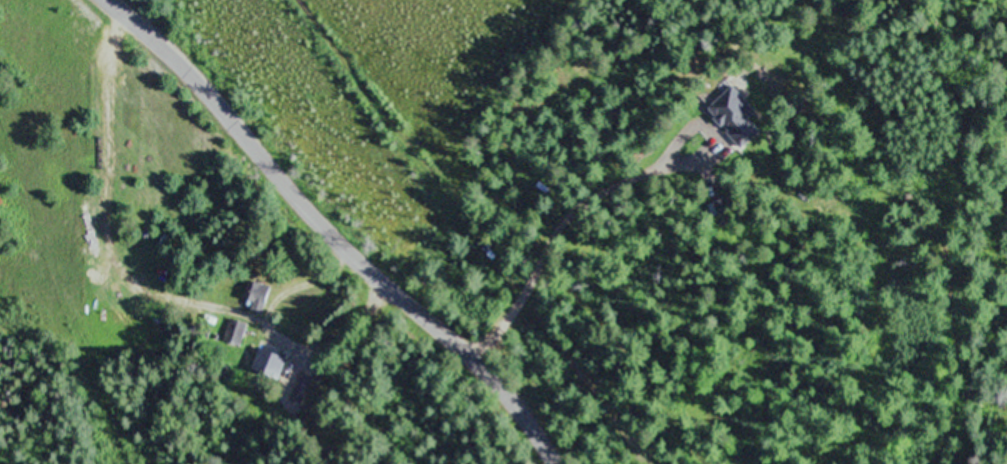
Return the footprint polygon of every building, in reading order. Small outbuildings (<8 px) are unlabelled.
[(757,111),(735,85),(708,109),(742,148),(761,132),(749,117),(757,111)] [(242,297),(253,302),(251,308),(261,312),(273,288),(251,278),(242,297)] [(240,348),(248,323),(231,318),(224,342),(240,348)] [(288,362),(264,346),(252,364),(277,380),(288,362)]
